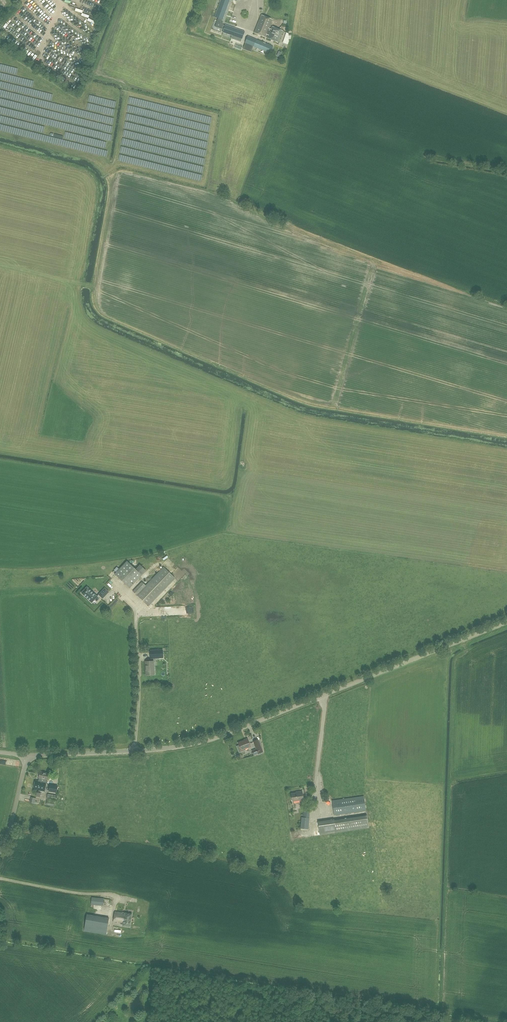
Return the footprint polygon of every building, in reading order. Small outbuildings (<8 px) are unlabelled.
[(225,25),(225,28),(222,27),(223,24),(222,22),(220,21),(221,19),(223,20),(230,0),(221,0),(215,17),(218,18),(215,27),(224,30),(223,32),(232,36),(231,39),(241,42),(244,31),(225,25)] [(278,43),(278,42),(280,43),(285,32),(282,31),(272,27),(270,30),(268,29),(272,20),(261,15),(254,33),(265,37),(268,31),(270,32),(267,38),(278,43)] [(270,53),(273,46),(258,40),(258,38),(255,37),(254,39),(248,36),(245,43),(243,49),(251,52),(253,49),(253,47),(270,53)] [(129,588),(142,575),(146,571),(140,565),(135,570),(127,561),(115,574),(129,588)] [(133,592),(137,595),(140,599),(148,606),(175,578),(163,567),(146,585),(142,582),(133,592)] [(109,592),(105,588),(99,595),(97,596),(88,588),(88,587),(87,587),(87,588),(82,592),(81,593),(82,593),(86,597),(87,598),(91,602),(92,603),(92,602),(94,600),(97,602),(102,598),(103,598),(109,592)] [(105,597),(114,606),(116,603),(117,604),(126,596),(120,590),(121,590),(118,587),(108,596),(107,594),(105,597)] [(125,597),(120,603),(124,606),(129,601),(125,597)] [(163,650),(150,651),(151,658),(160,658),(159,655),(163,654),(163,650)] [(149,661),(145,661),(146,675),(154,675),(153,661),(149,661)] [(238,742),(239,745),(237,746),(239,752),(245,749),(251,747),(248,739),(238,742)] [(263,752),(259,743),(258,740),(254,741),(256,749),(252,751),(253,755),(258,753),(258,754),(263,752)] [(48,780),(50,774),(40,772),(39,778),(44,779),(45,779),(44,781),(44,782),(46,782),(47,780),(48,780)] [(44,791),(46,782),(44,782),(44,781),(41,781),(41,779),(44,779),(39,778),(38,781),(35,780),(33,789),(44,791)] [(292,801),(304,799),(303,791),(298,791),(299,792),(291,793),(292,801)] [(334,815),(366,811),(364,796),(332,800),(334,815)] [(369,827),(368,823),(367,815),(351,817),(353,830),(369,827)] [(353,830),(351,817),(342,819),(343,831),(353,830)] [(92,897),(91,903),(91,904),(103,905),(104,898),(92,897)] [(130,927),(132,914),(125,913),(115,911),(113,922),(123,923),(123,926),(130,927)] [(88,931),(108,934),(109,920),(90,918),(88,931)]
